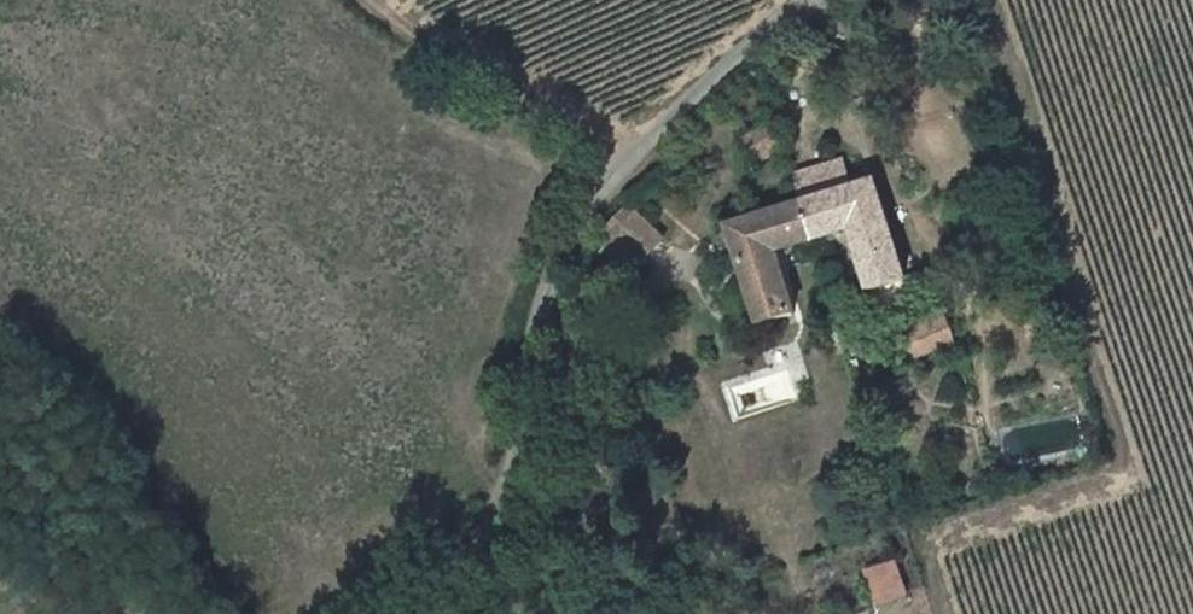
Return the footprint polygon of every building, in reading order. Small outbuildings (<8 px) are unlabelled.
[(861,282),(900,271),(867,172),(842,180),(833,151),(782,168),(791,196),(804,236),(844,225),(861,282)] [(788,307),(770,246),(804,236),(791,196),(721,218),(752,318),(788,307)] [(622,203),(596,231),(603,238),(587,256),(610,278),(654,232),(622,203)] [(952,332),(944,309),(901,322),(907,346),(952,332)] [(876,606),(911,596),(900,557),(865,566),(876,606)]
